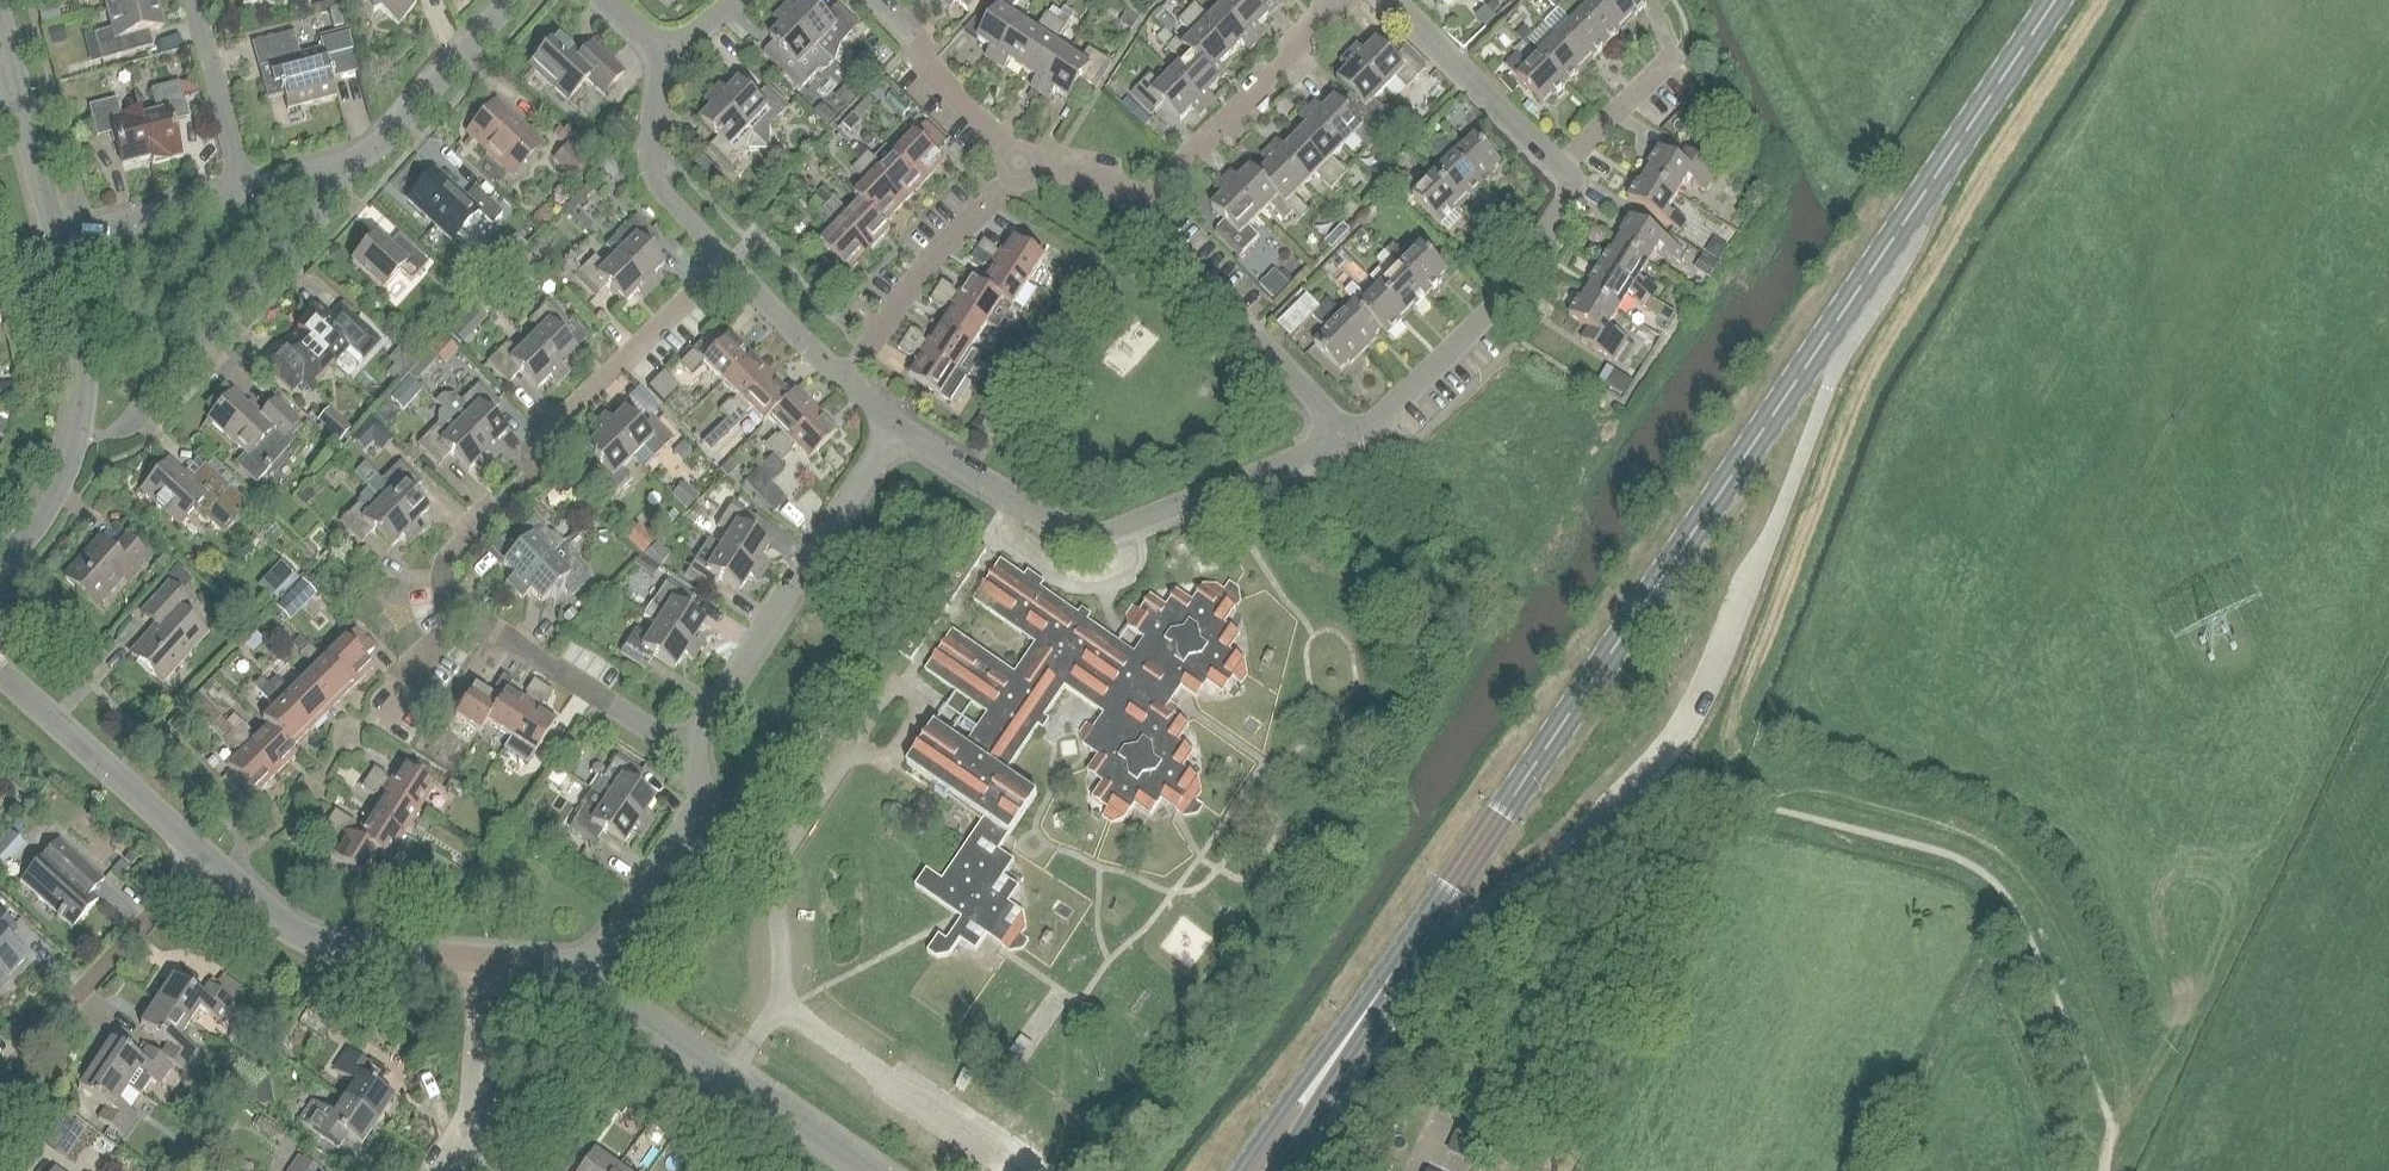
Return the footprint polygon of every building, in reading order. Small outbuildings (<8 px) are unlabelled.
[(102,61),(136,52),(131,36),(162,28),(155,0),(149,0),(107,11),(112,29),(95,34),(102,61)] [(107,11),(149,0),(104,0),(107,11)] [(335,0),(318,0),(320,10),(336,5),(335,0)] [(373,13),(381,9),(398,24),(417,2),(416,0),(367,0),(373,13)] [(782,12),(818,47),(832,60),(833,59),(839,47),(859,27),(837,6),(827,17),(810,0),(809,0),(798,12),(790,4),(782,12)] [(942,2),(950,10),(957,2),(969,14),(982,0),(944,0),(942,2)] [(995,64),(1022,22),(1009,14),(1018,0),(1003,0),(989,22),(977,40),(991,49),(985,58),(995,64)] [(1221,8),(1256,44),(1264,35),(1257,28),(1268,16),(1252,0),(1229,0),(1221,8)] [(1500,0),(1497,0),(1492,6),(1500,14),(1507,7),(1500,0)] [(1550,3),(1555,9),(1562,2),(1560,0),(1553,0),(1550,3)] [(1624,23),(1601,0),(1595,0),(1586,9),(1577,0),(1565,0),(1562,2),(1606,45),(1619,32),(1617,30),(1624,23)] [(1624,23),(1631,16),(1633,18),(1647,4),(1643,0),(1601,0),(1624,23)] [(1606,45),(1562,2),(1555,9),(1555,10),(1561,17),(1549,29),(1557,37),(1584,64),(1591,56),(1593,58),(1606,45)] [(58,4),(39,9),(42,24),(62,18),(58,4)] [(1195,4),(1186,13),(1230,55),(1241,44),(1249,51),(1256,44),(1221,8),(1210,19),(1195,4)] [(1491,6),(1480,17),(1491,28),(1502,17),(1491,6)] [(346,26),(341,8),(331,10),(337,29),(346,26)] [(1065,8),(1057,20),(1066,26),(1074,14),(1065,8)] [(1054,9),(1050,15),(1057,19),(1061,13),(1054,9)] [(1159,10),(1152,17),(1162,26),(1169,19),(1159,10)] [(774,43),(764,54),(778,67),(799,88),(818,68),(832,60),(818,47),(782,12),(774,20),(782,28),(770,40),(774,43)] [(1022,22),(995,64),(1004,70),(1010,61),(1023,70),(1057,19),(1050,15),(1046,13),(1035,31),(1022,22)] [(1219,67),(1230,55),(1186,13),(1178,21),(1194,36),(1183,46),(1219,81),(1226,74),(1219,67)] [(1127,14),(1120,23),(1132,32),(1139,22),(1127,14)] [(980,15),(964,31),(977,40),(989,22),(980,15)] [(1031,88),(1040,94),(1068,52),(1055,44),(1066,26),(1057,20),(1057,19),(1023,70),(1037,79),(1031,88)] [(69,41),(64,25),(48,29),(53,46),(69,41)] [(276,78),(280,93),(282,92),(287,110),(312,103),(299,55),(291,26),(250,37),(258,67),(267,65),(271,80),(276,78)] [(1524,27),(1515,36),(1522,43),(1530,34),(1524,27)] [(299,55),(312,103),(336,97),(331,79),(358,72),(346,29),(318,36),(321,49),(299,55)] [(1577,71),(1584,64),(1557,37),(1546,49),(1530,34),(1522,43),(1566,86),(1579,73),(1577,71)] [(579,56),(557,35),(528,65),(567,101),(586,80),(603,95),(623,73),(591,43),(579,56)] [(1182,63),(1171,74),(1207,109),(1215,101),(1207,93),(1219,81),(1183,46),(1176,39),(1167,48),(1182,63)] [(1349,54),(1385,90),(1396,79),(1406,89),(1426,70),(1405,48),(1394,59),(1377,42),(1365,54),(1357,46),(1349,54)] [(1553,99),(1566,86),(1522,43),(1514,50),(1518,54),(1505,67),(1543,105),(1551,97),(1553,99)] [(1068,52),(1040,94),(1049,100),(1055,91),(1069,100),(1082,80),(1095,88),(1111,63),(1088,48),(1080,61),(1068,52)] [(1374,100),(1385,90),(1349,54),(1342,62),(1349,69),(1337,81),(1351,94),(1340,105),(1340,106),(1365,131),(1366,130),(1385,111),(1374,100)] [(1199,117),(1207,109),(1171,74),(1161,85),(1150,74),(1131,94),(1152,115),(1162,104),(1180,121),(1192,109),(1199,117)] [(1507,77),(1500,84),(1511,95),(1518,88),(1507,77)] [(196,80),(186,83),(189,94),(199,91),(196,80)] [(721,85),(713,94),(769,149),(771,149),(770,128),(789,108),(768,87),(757,98),(740,81),(728,93),(721,85)] [(140,117),(150,159),(152,166),(153,165),(153,164),(181,157),(171,121),(187,117),(178,83),(151,90),(157,113),(140,117)] [(880,87),(871,96),(878,102),(886,94),(880,87)] [(749,150),(769,149),(713,94),(705,101),(713,109),(701,121),(719,138),(708,149),(730,170),(749,150)] [(869,97),(863,104),(870,110),(876,104),(869,97)] [(122,166),(150,159),(140,117),(139,110),(137,111),(137,112),(120,116),(116,99),(89,107),(97,136),(113,131),(122,166)] [(1340,106),(1340,105),(1335,99),(1323,111),(1315,103),(1307,112),(1343,147),(1354,136),(1369,151),(1378,142),(1366,130),(1365,131),(1340,106)] [(1722,110),(1706,99),(1698,111),(1715,121),(1722,110)] [(1130,100),(1124,105),(1145,126),(1150,121),(1130,100)] [(1528,102),(1523,107),(1533,117),(1538,112),(1528,102)] [(495,103),(468,133),(487,151),(485,153),(497,163),(499,161),(509,171),(536,141),(495,103)] [(823,105),(813,115),(826,127),(836,117),(823,105)] [(1332,158),(1343,147),(1307,112),(1300,119),(1307,127),(1296,138),(1339,181),(1348,173),(1332,158)] [(935,153),(946,143),(926,123),(895,155),(924,183),(944,162),(935,153)] [(559,128),(552,135),(562,144),(568,136),(559,128)] [(1493,170),(1500,162),(1474,136),(1461,148),(1446,133),(1438,142),(1482,185),(1495,172),(1493,170)] [(1285,149),(1277,142),(1269,150),(1305,186),(1316,175),(1331,190),(1339,181),(1296,138),(1285,149)] [(1369,151),(1368,152),(1378,161),(1387,152),(1388,152),(1378,142),(1369,151)] [(1445,165),(1433,177),(1459,203),(1467,196),(1469,198),(1482,185),(1438,142),(1430,149),(1445,165)] [(593,165),(570,144),(555,160),(578,182),(593,165)] [(904,203),(924,183),(895,155),(887,147),(875,159),(868,152),(860,161),(904,203)] [(1645,176),(1677,195),(1686,180),(1704,192),(1718,169),(1686,149),(1678,161),(1659,149),(1648,165),(1651,167),(1645,176)] [(1305,186),(1269,150),(1261,158),(1269,165),(1258,176),(1258,177),(1293,213),(1301,220),(1309,211),(1294,196),(1305,186)] [(701,156),(693,165),(710,181),(718,173),(701,156)] [(611,161),(602,169),(612,180),(621,171),(611,161)] [(855,196),(860,202),(884,223),(904,203),(860,161),(851,169),(867,184),(855,196)] [(1258,177),(1258,176),(1251,169),(1239,180),(1231,173),(1223,181),(1259,217),(1270,206),(1285,221),(1293,213),(1258,177)] [(464,198),(434,171),(407,200),(451,240),(477,212),(491,225),(502,214),(474,188),(464,198)] [(1453,210),(1459,203),(1433,177),(1421,189),(1406,174),(1397,182),(1441,226),(1455,212),(1453,210)] [(1668,209),(1677,195),(1645,176),(1640,184),(1638,182),(1628,199),(1680,231),(1686,221),(1668,209)] [(1248,227),(1259,217),(1223,181),(1216,189),(1223,196),(1211,208),(1229,225),(1218,236),(1239,257),(1259,238),(1248,227)] [(824,192),(817,199),(825,207),(833,200),(824,192)] [(890,229),(884,223),(860,202),(849,213),(834,198),(833,200),(825,207),(869,250),(890,229)] [(833,230),(820,243),(849,271),(869,250),(825,207),(817,215),(833,230)] [(650,293),(658,285),(651,277),(663,266),(646,248),(656,237),(635,216),(616,235),(605,246),(615,257),(650,293)] [(1617,243),(1648,263),(1658,249),(1676,260),(1682,250),(1630,217),(1620,233),(1622,235),(1617,243)] [(1343,225),(1334,234),(1339,240),(1349,231),(1343,225)] [(388,247),(375,235),(351,262),(382,290),(399,271),(411,282),(428,263),(398,236),(388,247)] [(1028,283),(1044,258),(1011,236),(1002,251),(984,239),(977,249),(1028,283)] [(1720,261),(1727,249),(1716,241),(1708,254),(1720,261)] [(1639,278),(1648,263),(1617,243),(1612,252),(1609,250),(1599,266),(1651,299),(1658,289),(1639,278)] [(1447,273),(1421,246),(1408,259),(1393,244),(1385,252),(1428,296),(1441,282),(1439,280),(1447,273)] [(980,284),(1002,300),(1012,307),(1028,283),(977,249),(971,259),(989,271),(980,284)] [(526,252),(511,267),(524,280),(539,265),(526,252)] [(1370,279),(1379,288),(1406,314),(1413,307),(1415,309),(1428,296),(1385,252),(1377,260),(1383,266),(1370,279)] [(642,300),(650,293),(615,257),(604,268),(594,257),(574,276),(595,298),(606,287),(623,304),(635,293),(642,300)] [(1724,264),(1712,257),(1706,266),(1718,274),(1724,264)] [(1645,308),(1651,299),(1599,266),(1589,282),(1592,283),(1586,292),(1618,312),(1627,297),(1645,308)] [(1091,267),(1085,280),(1098,287),(1104,274),(1091,267)] [(1274,271),(1260,286),(1276,300),(1290,286),(1274,271)] [(1340,276),(1334,281),(1344,291),(1350,285),(1340,276)] [(1002,300),(980,284),(970,277),(960,292),(942,280),(935,291),(987,324),(1002,300)] [(1379,288),(1368,300),(1352,284),(1344,293),(1354,303),(1381,330),(1388,336),(1401,323),(1399,321),(1406,314),(1379,288)] [(935,291),(929,300),(947,312),(938,326),(971,348),(987,324),(935,291)] [(1609,326),(1618,312),(1586,292),(1581,300),(1579,299),(1569,315),(1588,328),(1581,340),(1613,360),(1627,338),(1609,326)] [(1289,337),(1319,307),(1305,294),(1276,324),(1289,337)] [(1691,294),(1682,309),(1691,315),(1700,299),(1691,294)] [(1381,330),(1354,303),(1343,315),(1327,300),(1320,308),(1363,352),(1376,338),(1374,336),(1381,330)] [(1653,300),(1648,308),(1658,315),(1663,307),(1653,300)] [(528,343),(563,378),(571,370),(564,363),(576,351),(559,334),(569,323),(548,302),(529,321),(539,332),(528,343)] [(296,331),(332,364),(343,352),(358,365),(368,354),(379,342),(349,314),(339,306),(330,317),(318,306),(296,331)] [(462,344),(485,320),(472,308),(449,332),(462,344)] [(1320,308),(1311,316),(1327,331),(1314,344),(1340,370),(1348,363),(1350,365),(1363,352),(1320,308)] [(1073,331),(1064,325),(1059,334),(1067,340),(1073,331)] [(1654,347),(1661,334),(1644,325),(1637,337),(1654,347)] [(971,348),(938,326),(929,340),(911,328),(904,339),(956,372),(966,379),(981,354),(971,348)] [(310,389),(332,364),(296,331),(274,354),(271,351),(260,363),(292,392),(301,381),(310,389)] [(711,332),(691,352),(722,383),(751,355),(730,334),(721,343),(711,332)] [(447,338),(433,352),(447,366),(461,352),(447,338)] [(898,348),(916,360),(907,375),(950,403),(966,379),(956,372),(904,339),(898,348)] [(556,386),(563,378),(528,343),(518,353),(507,343),(487,362),(508,383),(519,373),(536,390),(548,378),(556,386)] [(729,399),(718,410),(727,419),(771,376),(751,355),(722,383),(736,397),(731,401),(729,399)] [(1614,372),(1605,385),(1623,396),(1631,383),(1614,372)] [(678,388),(665,374),(664,373),(648,388),(650,390),(662,403),(678,388)] [(790,396),(771,376),(727,419),(735,427),(750,412),(762,425),(768,419),(790,397),(790,396)] [(408,379),(390,398),(402,410),(421,390),(408,379)] [(479,383),(460,402),(454,397),(441,397),(435,403),(443,409),(494,460),(502,452),(495,444),(506,433),(489,415),(500,405),(479,383)] [(0,385),(0,404),(14,403),(14,385),(0,385)] [(764,446),(772,454),(816,411),(796,390),(790,396),(790,397),(768,419),(781,433),(777,437),(775,435),(764,446)] [(230,395),(207,419),(247,456),(236,467),(255,484),(295,441),(291,437),(301,426),(274,401),(262,415),(259,412),(257,415),(234,394),(232,397),(230,395)] [(354,430),(331,409),(319,422),(342,442),(354,430)] [(486,468),(494,460),(443,409),(438,414),(437,425),(418,444),(439,465),(450,455),(467,472),(479,460),(486,468)] [(1009,415),(1000,410),(995,418),(1003,424),(1009,415)] [(605,415),(596,423),(631,458),(642,469),(673,439),(652,418),(641,428),(624,411),(612,422),(605,415)] [(816,411),(772,454),(781,463),(791,452),(789,450),(794,446),(808,460),(837,432),(816,411)] [(6,436),(11,420),(0,417),(0,434),(6,436)] [(371,417),(351,438),(364,450),(372,442),(381,450),(393,438),(371,417)] [(723,439),(735,427),(727,419),(715,431),(723,439)] [(1010,420),(1000,434),(1012,443),(1022,429),(1010,420)] [(596,438),(584,450),(601,467),(591,477),(612,499),(631,480),(621,469),(631,458),(596,423),(589,430),(596,438)] [(785,469),(772,456),(744,483),(757,496),(785,469)] [(170,461),(141,492),(178,525),(197,504),(211,516),(213,519),(218,522),(223,524),(227,525),(232,525),(235,522),(249,507),(208,470),(195,484),(170,461)] [(416,538),(424,530),(417,523),(428,511),(411,494),(422,483),(401,462),(383,479),(377,480),(367,489),(416,538)] [(732,464),(723,472),(730,479),(739,471),(732,464)] [(702,499),(687,484),(673,497),(689,513),(702,499)] [(408,546),(416,538),(367,489),(359,498),(359,503),(340,522),(361,543),(372,533),(389,550),(401,538),(408,546)] [(309,490),(300,499),(308,507),(317,498),(309,490)] [(720,548),(762,575),(768,565),(759,559),(769,545),(748,532),(756,519),(731,503),(716,526),(729,534),(720,548)] [(673,511),(662,522),(668,527),(679,517),(673,511)] [(511,543),(517,549),(502,564),(514,576),(506,583),(514,591),(564,543),(555,534),(549,534),(531,515),(509,536),(513,540),(511,543)] [(640,525),(627,539),(644,556),(658,543),(640,525)] [(99,539),(64,578),(96,607),(123,577),(128,582),(149,558),(126,537),(113,552),(99,539)] [(564,543),(514,591),(522,600),(530,592),(541,604),(559,587),(569,598),(591,577),(574,559),(573,552),(564,543)] [(919,626),(930,633),(986,551),(974,543),(919,626)] [(756,584),(762,575),(720,548),(712,560),(699,552),(684,575),(710,591),(718,579),(738,592),(747,578),(756,584)] [(643,556),(636,566),(653,578),(659,568),(643,556)] [(284,561),(269,576),(281,588),(296,573),(284,561)] [(1028,927),(1025,914),(1009,903),(1020,887),(1004,877),(1015,861),(999,850),(1009,835),(1037,795),(1006,773),(1064,687),(1103,714),(1094,728),(1086,723),(1080,732),(1082,745),(1098,756),(1087,772),(1103,782),(1092,798),(1107,809),(1102,817),(1111,823),(1124,820),(1135,805),(1150,816),(1161,800),(1184,816),(1197,814),(1204,805),(1196,799),(1201,792),(1199,778),(1183,768),(1194,752),(1178,741),(1189,726),(1173,715),(1179,707),(1171,702),(1181,688),(1196,698),(1207,683),(1222,693),(1233,678),(1241,683),(1247,674),(1245,661),(1229,650),(1240,635),(1224,624),(1241,601),(1238,588),(1229,581),(1224,589),(1216,584),(1203,586),(1192,601),(1177,591),(1166,606),(1150,596),(1140,611),(1132,606),(1126,615),(1128,628),(1144,639),(1134,653),(1001,561),(973,601),(1035,644),(1015,674),(952,631),(925,671),(987,714),(966,746),(934,724),(907,765),(985,818),(943,880),(927,870),(916,886),(963,918),(947,941),(940,936),(929,952),(938,958),(951,955),(961,940),(976,951),(987,935),(1011,951),(1024,948),(1030,939),(1022,934),(1028,927)] [(195,581),(179,566),(169,576),(186,591),(195,581)] [(698,652),(704,643),(695,637),(704,623),(684,610),(692,597),(667,581),(652,604),(643,617),(656,625),(698,652)] [(142,613),(156,626),(130,655),(162,683),(207,634),(182,611),(190,602),(169,583),(142,613)] [(303,583),(290,595),(302,607),(315,594),(303,583)] [(571,609),(563,618),(570,625),(578,616),(571,609)] [(692,662),(698,652),(656,625),(647,638),(635,629),(620,653),(645,669),(653,656),(674,670),(683,656),(692,662)] [(374,649),(355,629),(324,660),(351,689),(372,668),(364,660),(374,649)] [(300,654),(308,645),(301,638),(292,646),(300,654)] [(351,689),(324,660),(308,645),(300,654),(315,669),(303,680),(331,709),(351,689)] [(480,733),(486,723),(507,689),(512,681),(502,675),(491,693),(476,683),(455,717),(480,733)] [(303,680),(291,692),(276,677),(268,686),(311,729),(331,709),(303,680)] [(261,679),(253,687),(274,709),(262,721),(268,727),(291,749),(311,729),(268,686),(261,679)] [(486,723),(510,738),(543,687),(533,680),(522,698),(507,689),(486,723)] [(553,693),(543,687),(510,738),(534,754),(556,720),(542,711),(553,693)] [(291,749),(268,727),(256,738),(241,723),(233,731),(276,775),(297,754),(291,749)] [(233,731),(224,740),(239,755),(227,767),(255,795),(276,775),(233,731)] [(213,757),(206,764),(212,770),(219,764),(213,757)] [(642,774),(617,757),(593,793),(647,829),(653,819),(644,813),(654,800),(634,786),(642,774)] [(367,778),(419,811),(434,786),(401,765),(392,779),(374,768),(367,778)] [(404,834),(419,811),(367,778),(361,788),(379,799),(370,813),(404,834)] [(451,782),(445,791),(457,798),(462,789),(451,782)] [(641,838),(647,829),(593,793),(569,828),(594,845),(603,832),(623,846),(632,832),(641,838)] [(404,834),(370,813),(361,827),(335,810),(327,821),(379,854),(387,860),(404,834)] [(363,878),(379,854),(327,821),(322,830),(340,842),(330,857),(363,878)] [(0,841),(0,862),(7,869),(27,845),(10,830),(0,841)] [(20,882),(72,929),(98,899),(91,893),(104,879),(86,864),(87,863),(59,838),(20,882)] [(9,973),(10,974),(28,955),(9,938),(18,928),(0,912),(0,983),(9,973)] [(173,976),(157,999),(190,1021),(200,1006),(221,1020),(235,999),(209,982),(200,995),(173,976)] [(241,989),(222,976),(216,985),(235,998),(241,989)] [(179,1037),(190,1021),(157,999),(140,1024),(167,1043),(160,1055),(172,1064),(186,1073),(200,1052),(179,1037)] [(332,1025),(308,1009),(299,1022),(323,1038),(332,1025)] [(1021,1037),(1011,1052),(1023,1061),(1033,1046),(1021,1037)] [(160,1055),(146,1045),(138,1057),(111,1039),(95,1063),(127,1084),(139,1093),(149,1078),(158,1084),(172,1064),(160,1055)] [(353,1083),(343,1098),(376,1122),(393,1097),(377,1086),(386,1071),(370,1061),(368,1065),(347,1050),(334,1070),(353,1083)] [(116,1100),(127,1084),(95,1063),(78,1087),(106,1106),(98,1118),(123,1136),(138,1115),(116,1100)] [(256,1083),(252,1088),(253,1093),(270,1091),(268,1081),(256,1083)] [(343,1098),(332,1115),(312,1101),(298,1122),(338,1150),(347,1137),(360,1145),(376,1122),(343,1098)] [(629,1109),(620,1102),(614,1110),(623,1117),(629,1109)] [(1449,1150),(1475,1162),(1494,1121),(1468,1109),(1449,1150)] [(287,1132),(262,1115),(254,1127),(279,1144),(287,1132)] [(66,1116),(45,1146),(65,1159),(85,1129),(66,1116)] [(617,1168),(592,1150),(577,1170),(615,1170),(617,1168)] [(298,1156),(288,1170),(319,1170),(298,1156)]
